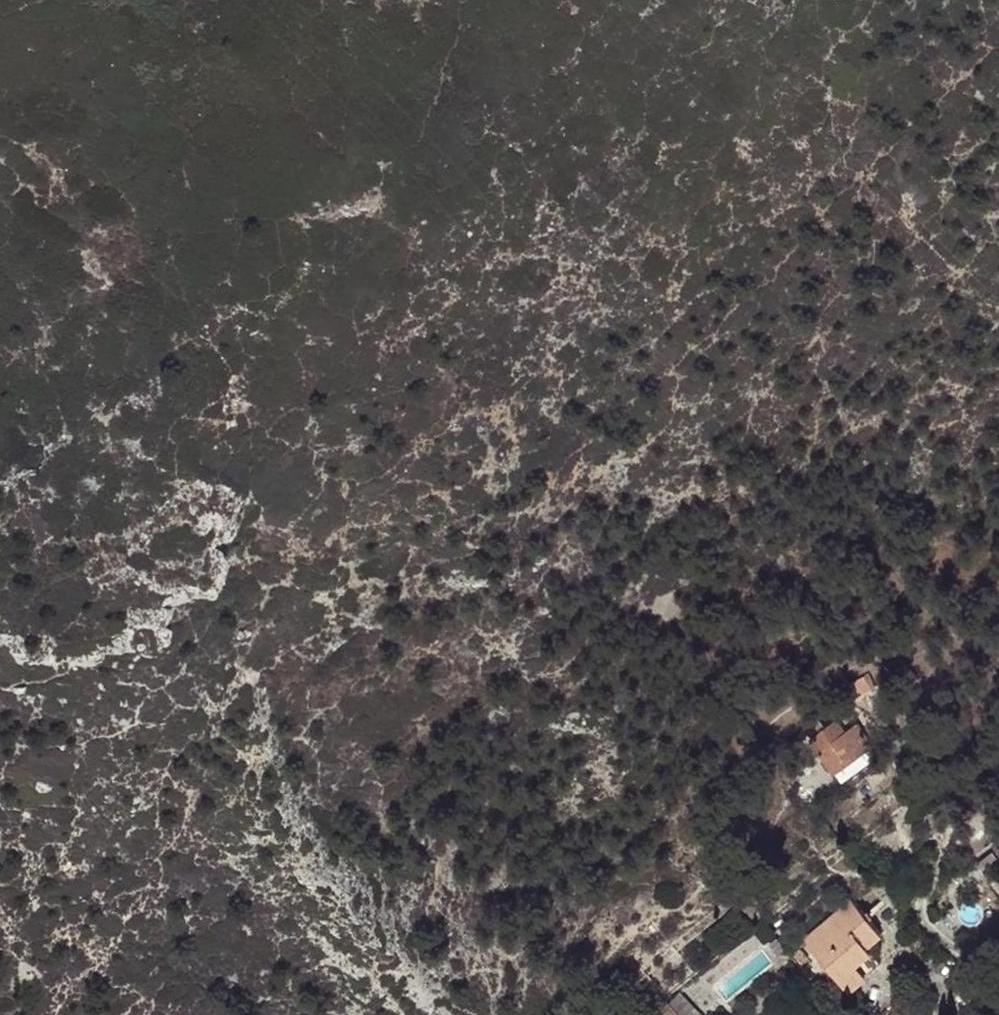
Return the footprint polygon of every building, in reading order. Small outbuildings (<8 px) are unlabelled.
[(818,726),(806,736),(819,752),(816,753),(820,761),(823,759),(834,772),(869,745),(864,740),(866,737),(860,730),(857,731),(854,725),(843,734),(832,721),(823,731),(818,726)] [(805,940),(837,979),(869,951),(866,949),(881,936),(850,900),(805,940)] [(869,951),(837,979),(846,990),(879,963),(869,951)] [(787,956),(784,952),(770,964),(774,968),(787,956)] [(656,1014),(673,1014),(664,1007),(656,1014)]
